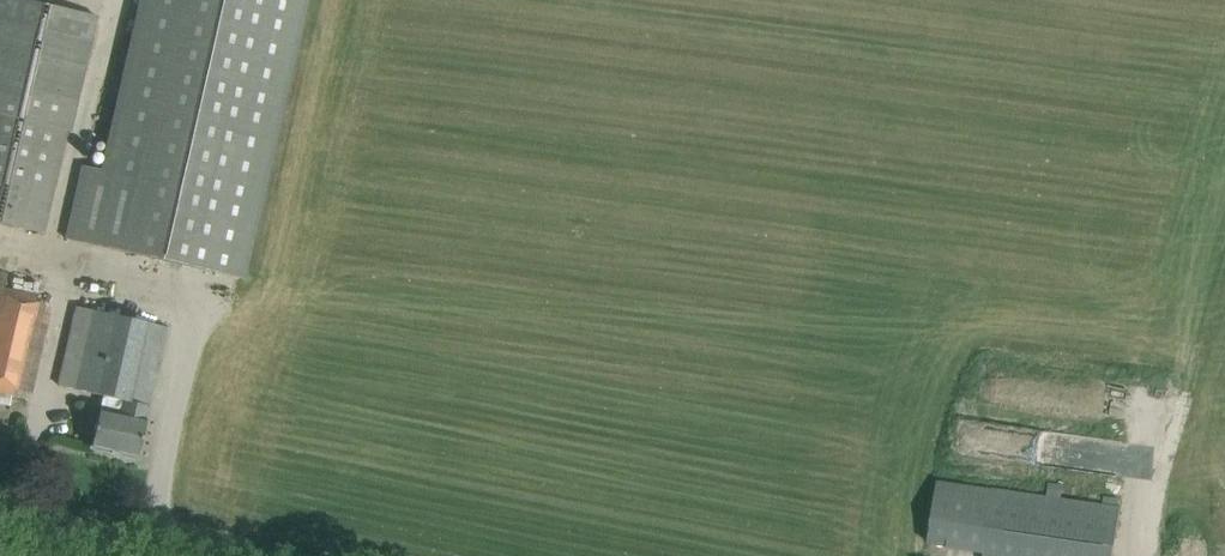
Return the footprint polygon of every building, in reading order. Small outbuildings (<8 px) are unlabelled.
[(92,39),(97,15),(30,0),(0,0),(0,225),(43,235),(71,112),(75,113),(92,39)] [(68,240),(241,279),(242,276),(306,0),(142,0),(104,171),(84,167),(68,240)] [(5,289),(9,272),(0,270),(0,310),(5,289)] [(139,459),(144,436),(169,328),(79,308),(65,362),(59,385),(111,398),(109,410),(101,409),(92,448),(139,459)] [(15,395),(20,373),(0,368),(0,392),(15,395)] [(938,481),(929,544),(984,552),(984,555),(1114,555),(1121,507),(938,481)]
